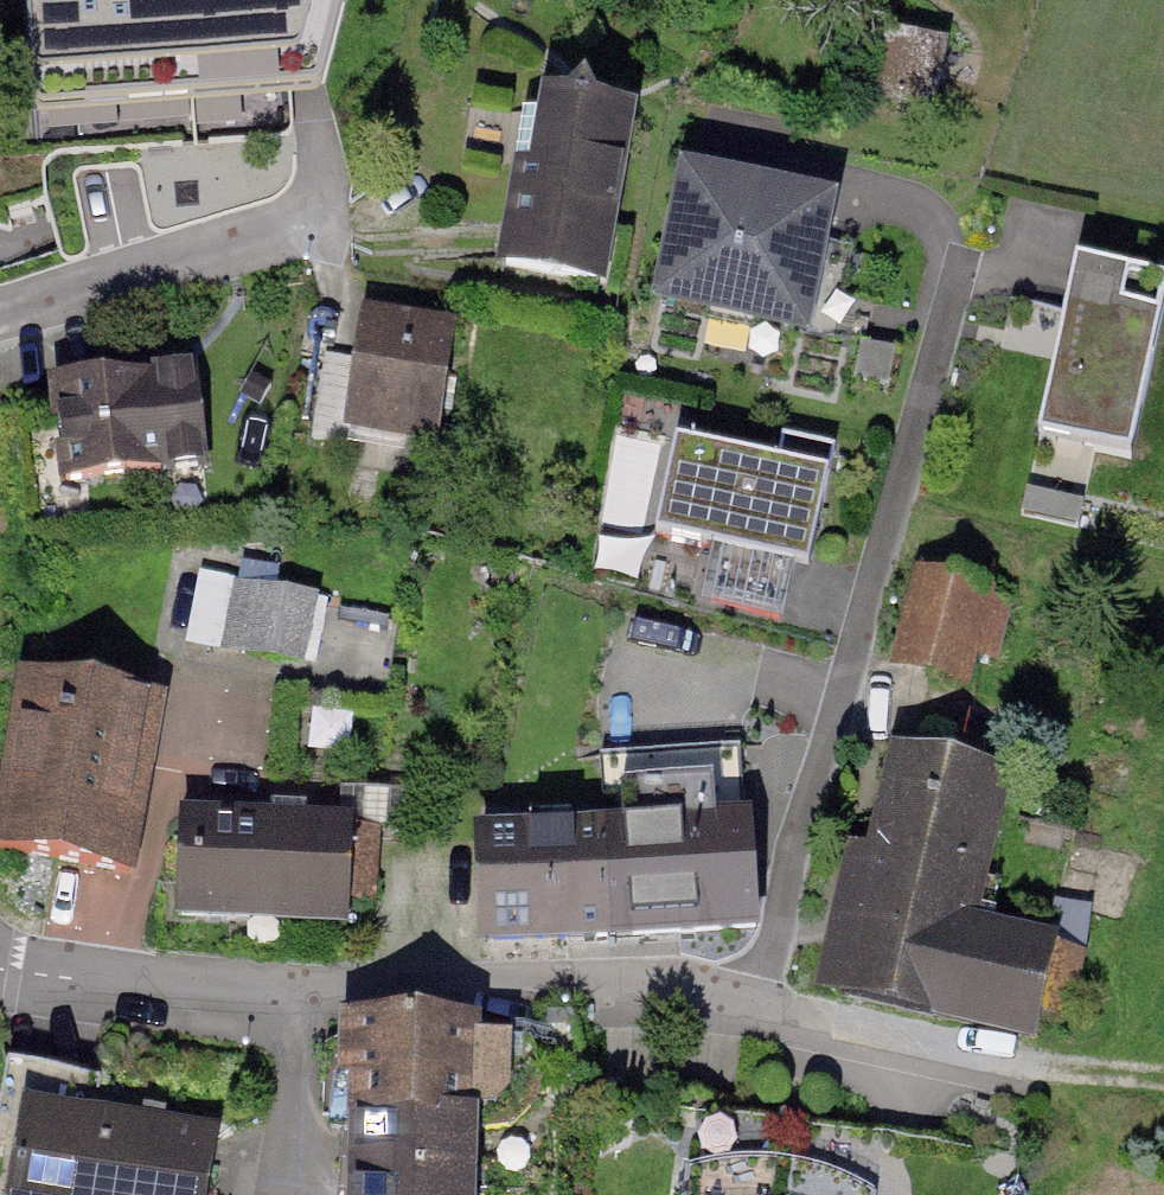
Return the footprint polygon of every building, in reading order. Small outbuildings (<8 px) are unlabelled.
[(325,92),(349,0),(33,0),(42,114),(325,92)] [(942,45),(885,35),(876,69),(885,93),(918,99),(936,75),(942,45)] [(595,279),(625,115),(548,101),(545,117),(524,113),(515,165),(523,167),(506,263),(595,279)] [(821,217),(692,188),(668,300),(799,329),(806,298),(839,305),(851,250),(815,242),(821,217)] [(1163,311),(1163,288),(1077,268),(1038,436),(1131,457),(1163,311)] [(449,334),(368,321),(352,424),(433,436),(449,334)] [(897,351),(860,344),(853,380),(890,387),(897,351)] [(191,367),(55,383),(66,481),(203,465),(191,367)] [(776,465),(675,442),(654,537),(723,552),(710,600),(778,619),(793,567),(809,571),(836,447),(783,435),(776,465)] [(961,678),(983,598),(925,582),(903,662),(961,678)] [(310,600),(238,586),(225,648),(298,662),(310,600)] [(26,679),(0,832),(0,849),(130,871),(159,702),(26,679)] [(895,757),(872,857),(982,882),(1012,751),(931,732),(924,764),(895,757)] [(612,935),(755,927),(745,751),(602,759),(606,835),(612,935)] [(184,819),(177,915),(346,921),(347,901),(372,902),(379,831),(184,819)] [(484,939),(612,935),(606,835),(477,840),(484,939)] [(872,857),(841,993),(1030,1035),(1035,1009),(1069,1016),(1083,955),(970,930),(982,882),(872,857)] [(472,1027),(344,1023),(342,1081),(357,1081),(354,1194),(467,1194),(469,1127),(483,1128),(510,1125),(532,1104),(538,1075),(527,1047),(471,1044),(472,1027)] [(218,1134),(95,1111),(99,1089),(10,1072),(0,1125),(0,1194),(206,1194),(218,1134)] [(887,1142),(698,1116),(687,1194),(879,1194),(887,1142)]
